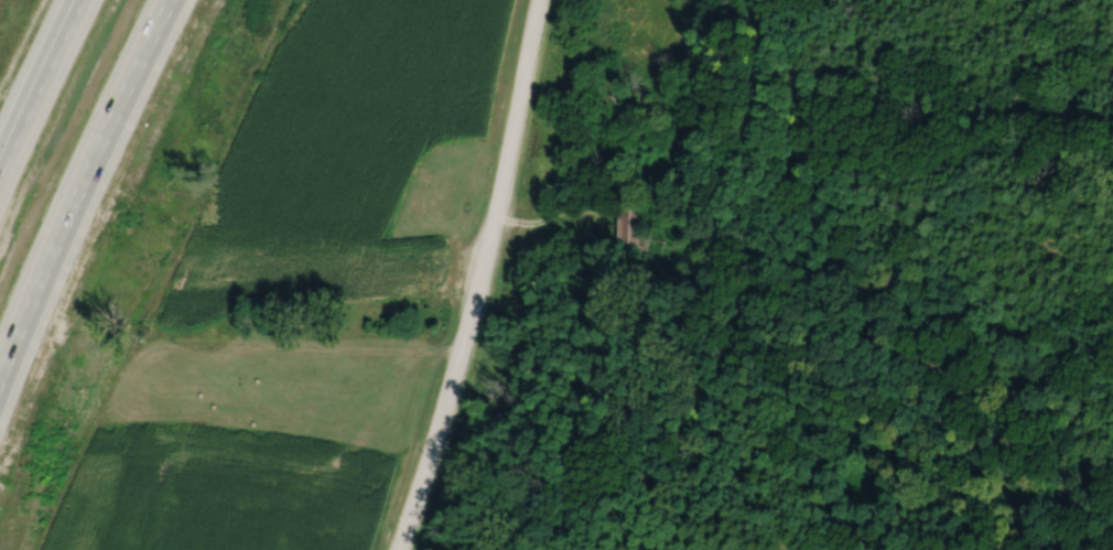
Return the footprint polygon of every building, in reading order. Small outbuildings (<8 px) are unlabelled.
[(616,239),(635,239),(635,206),(616,206),(616,239)]
